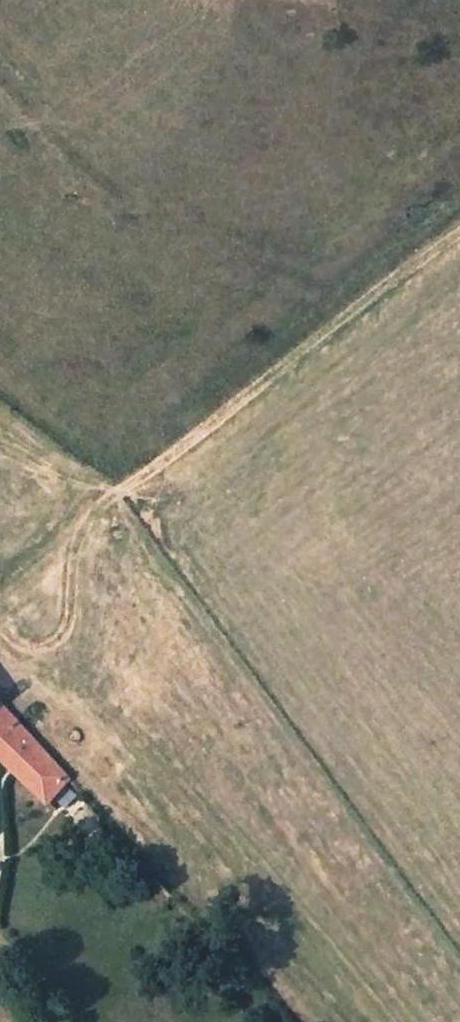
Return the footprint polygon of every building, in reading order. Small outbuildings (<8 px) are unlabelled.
[(0,698),(0,753),(49,797),(69,774),(70,773),(0,698)]
